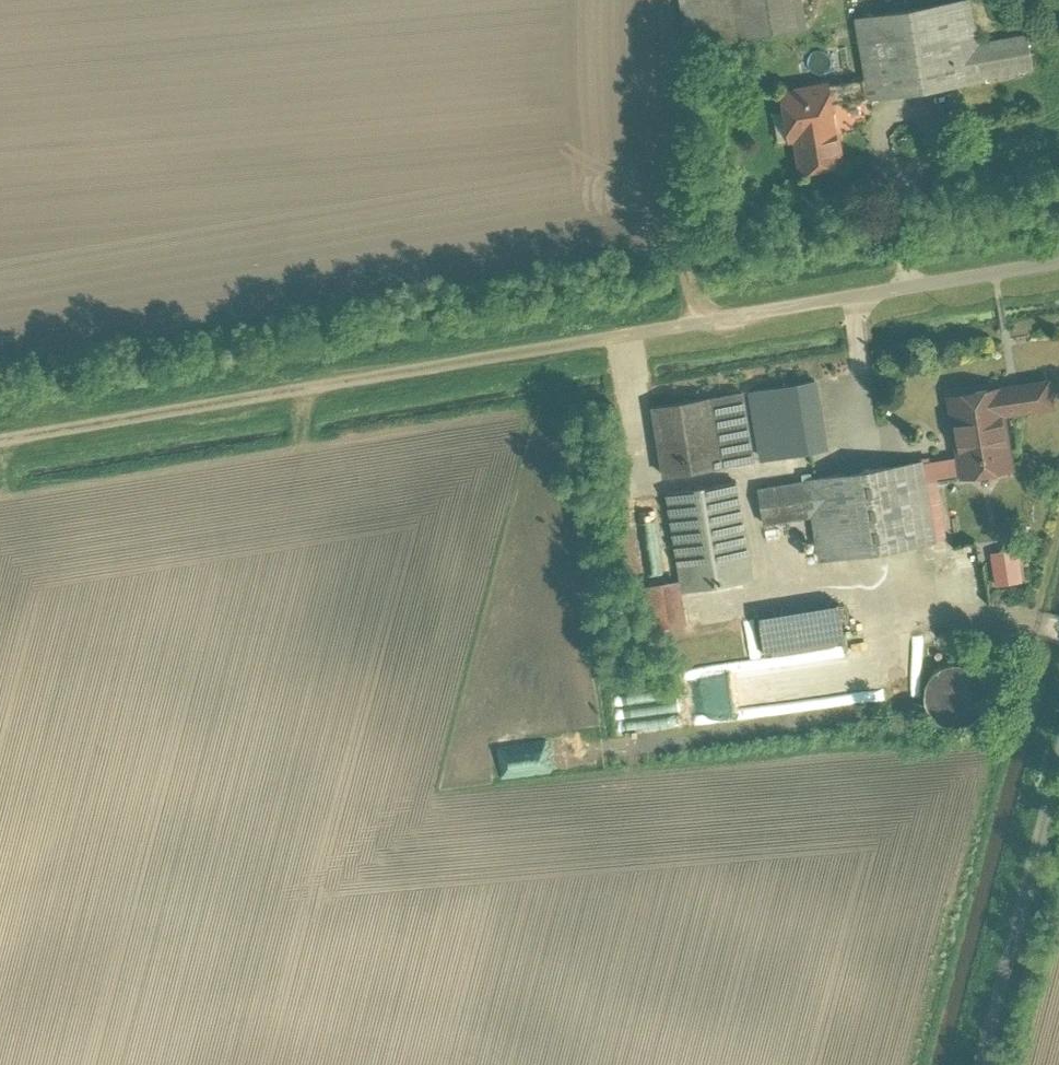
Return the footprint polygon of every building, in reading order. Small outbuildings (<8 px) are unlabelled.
[(801,0),(687,0),(695,44),(805,25),(801,0)] [(854,13),(868,97),(986,77),(1033,69),(1027,31),(979,39),(973,0),(932,0),(854,13)] [(826,87),(777,96),(783,136),(791,134),(797,170),(839,163),(826,87)] [(948,534),(938,475),(958,472),(958,474),(1013,465),(1004,415),(1053,406),(1045,364),(942,382),(955,454),(925,459),(924,456),(805,476),(805,478),(758,486),(764,524),(811,516),(818,558),(938,539),(937,536),(948,534)] [(760,457),(828,447),(815,378),(748,388),(760,457)] [(741,390),(650,406),(663,476),(753,459),(741,390)] [(753,577),(736,479),(666,491),(683,589),(753,577)] [(1023,579),(1018,546),(992,550),(997,583),(1023,579)] [(835,602),(754,617),(761,652),(842,637),(835,602)]
